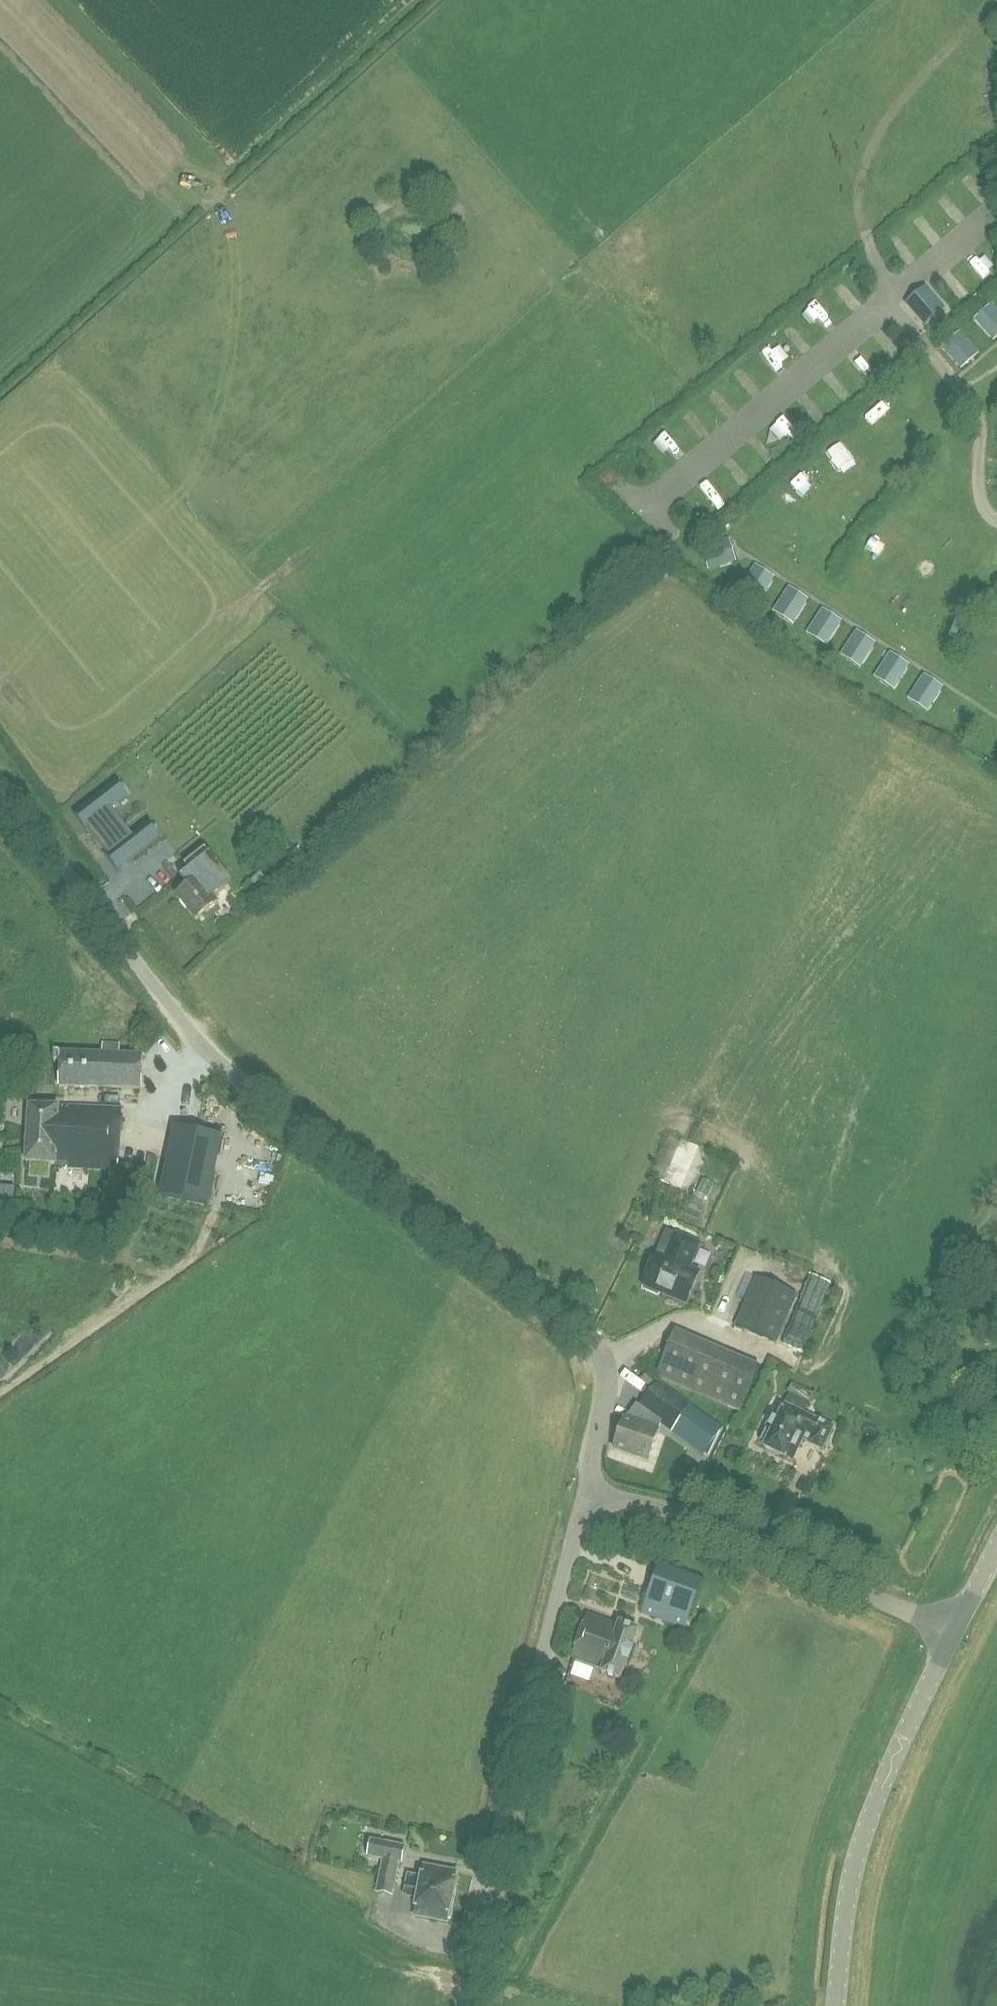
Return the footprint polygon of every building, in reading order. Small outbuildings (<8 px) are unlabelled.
[(910,301),(927,322),(940,310),(923,290),(910,301)] [(992,340),(996,336),(996,310),(990,302),(972,318),(992,340)] [(939,347),(959,369),(977,353),(957,331),(939,347)] [(935,459),(942,466),(957,451),(950,444),(935,459)] [(111,809),(128,796),(115,781),(73,814),(85,829),(88,828),(111,809)] [(107,853),(105,855),(117,870),(159,837),(147,822),(131,835),(107,853)] [(197,880),(177,896),(196,920),(217,903),(211,896),(223,886),(216,877),(222,872),(204,849),(185,864),(197,880)] [(141,1089),(142,1055),(119,1054),(119,1043),(102,1043),(102,1053),(60,1051),(59,1085),(141,1089)] [(57,1083),(57,1072),(52,1072),(52,1058),(40,1057),(40,1083),(57,1083)] [(116,1170),(120,1109),(27,1103),(23,1164),(116,1170)] [(222,1136),(175,1126),(161,1194),(208,1204),(222,1136)] [(710,1182),(692,1209),(720,1229),(739,1201),(710,1182)] [(662,1291),(688,1303),(701,1272),(691,1267),(701,1244),(677,1233),(670,1250),(672,1251),(669,1258),(658,1253),(644,1284),(648,1286),(646,1289),(660,1295),(662,1291)] [(996,1275),(988,1298),(996,1302),(996,1275)] [(758,1276),(737,1324),(777,1342),(798,1294),(758,1276)] [(655,1376),(740,1412),(760,1366),(675,1329),(655,1376)] [(642,1407),(675,1429),(692,1405),(659,1382),(642,1407)] [(765,1447),(791,1459),(802,1435),(810,1438),(809,1441),(821,1447),(831,1427),(784,1405),(779,1417),(773,1414),(766,1430),(772,1433),(765,1447)] [(624,1420),(615,1449),(647,1459),(657,1431),(624,1420)] [(693,1441),(711,1450),(718,1435),(699,1427),(693,1441)] [(684,1629),(703,1579),(660,1563),(641,1613),(684,1629)] [(618,1626),(588,1615),(573,1657),(603,1668),(602,1672),(621,1678),(627,1660),(629,1661),(634,1647),(632,1647),(638,1628),(620,1622),(618,1626)] [(381,1861),(399,1864),(402,1865),(406,1845),(371,1839),(366,1858),(381,1861)] [(399,1864),(381,1861),(375,1893),(392,1897),(399,1864)] [(406,1873),(404,1888),(452,1896),(456,1873),(425,1867),(423,1878),(418,1877),(419,1875),(406,1873)] [(452,1896),(404,1888),(402,1896),(412,1897),(411,1900),(418,1901),(415,1915),(447,1921),(452,1896)]
